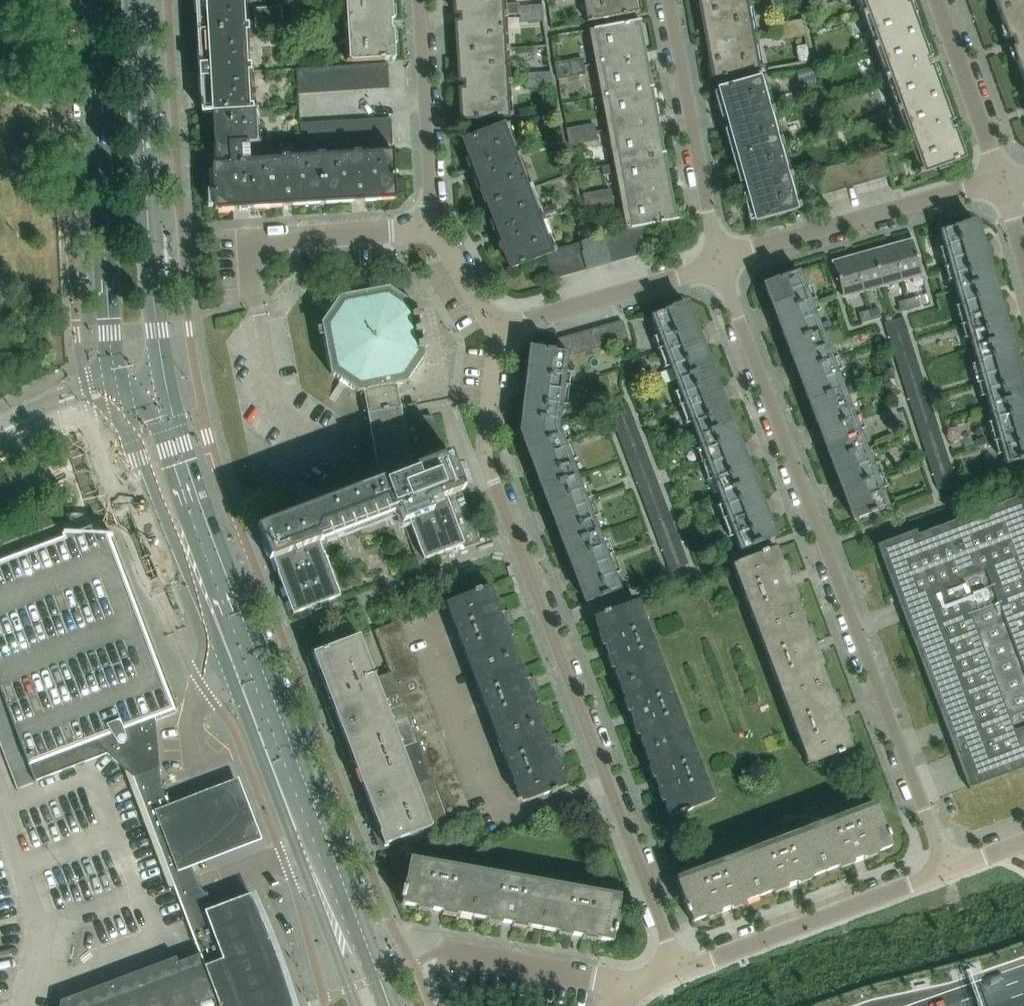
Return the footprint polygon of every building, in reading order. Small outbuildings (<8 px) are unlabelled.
[(246,30),(245,0),(194,0),(195,33),(246,30)] [(390,0),(343,0),(347,62),(393,59),(390,0)] [(457,52),(510,49),(508,16),(518,15),(518,23),(542,22),(541,5),(517,7),(517,3),(507,3),(507,0),(454,0),(457,52)] [(586,23),(638,13),(638,11),(637,12),(635,0),(582,0),(586,23)] [(701,13),(753,3),(752,0),(698,0),(701,13)] [(807,2),(810,12),(828,7),(826,0),(814,0),(807,2)] [(874,47),(919,31),(908,0),(858,0),(874,47)] [(1023,3),(1023,0),(995,0),(999,12),(1023,3)] [(773,10),(771,2),(763,3),(765,12),(773,10)] [(753,3),(701,13),(704,29),(709,28),(716,62),(710,63),(713,80),(765,69),(753,3)] [(1023,75),(1023,3),(999,12),(1022,75),(1023,75)] [(806,36),(803,20),(775,25),(778,41),(806,36)] [(587,31),(600,97),(652,88),(652,85),(650,85),(648,72),(644,73),(642,63),(644,61),(642,52),(640,51),(638,41),(642,39),(639,26),(641,25),(640,22),(587,31)] [(200,113),(211,113),(251,110),(246,30),(195,33),(198,69),(199,69),(199,76),(198,76),(200,113)] [(874,47),(897,110),(941,94),(919,31),(874,47)] [(514,117),(510,49),(457,52),(461,120),(514,117)] [(584,76),(581,58),(553,64),(556,81),(584,76)] [(389,87),(387,64),(387,63),(376,64),(377,88),(389,87)] [(376,64),(365,65),(366,89),(377,88),(376,64)] [(365,65),(353,66),(354,90),(366,89),(365,65)] [(342,66),(330,67),(331,91),(343,90),(342,66)] [(353,66),(342,66),(343,90),(354,90),(353,66)] [(330,67),(319,68),(320,92),(331,91),(330,67)] [(308,92),(307,68),(296,69),(297,93),(308,92)] [(319,68),(307,68),(308,92),(320,92),(319,68)] [(550,89),(549,73),(523,74),(524,90),(550,89)] [(718,91),(736,156),(781,143),(763,78),(727,87),(728,88),(718,91)] [(652,88),(600,97),(612,163),(664,154),(664,151),(663,152),(660,138),(656,139),(654,129),(656,127),(654,118),(652,117),(650,107),(654,106),(651,90),(653,90),(652,88)] [(964,157),(941,94),(897,110),(919,173),(927,170),(927,171),(964,157)] [(304,205),(301,156),(246,159),(245,144),(258,143),(256,110),(251,110),(211,113),(212,145),(217,145),(218,165),(210,165),(213,210),(232,209),(232,208),(236,207),(236,209),(282,206),(282,205),(289,205),(304,205)] [(381,144),(379,120),(368,121),(369,145),(381,144)] [(381,144),(392,143),(391,120),(379,120),(381,144)] [(369,145),(368,121),(356,122),(358,146),(369,145)] [(346,146),(345,122),(334,123),(335,147),(346,146)] [(358,146),(356,122),(345,122),(346,146),(358,146)] [(335,147),(334,123),(322,124),(324,148),(335,147)] [(311,124),(299,125),(301,149),(312,148),(311,124)] [(324,148),(322,124),(311,124),(312,148),(324,148)] [(507,124),(462,141),(486,204),(531,188),(507,124)] [(595,142),(592,125),(565,130),(568,147),(595,142)] [(800,208),(781,143),(736,156),(754,221),(800,208)] [(392,150),(301,156),(304,205),(355,202),(355,201),(361,200),(361,201),(395,200),(392,150)] [(879,179),(889,176),(883,152),(871,155),(879,179)] [(624,229),(638,227),(676,220),(676,218),(675,218),(672,205),(668,205),(666,193),(668,192),(667,183),(664,182),(662,172),(666,171),(664,158),(665,157),(664,154),(612,163),(624,229)] [(867,182),(879,179),(871,155),(860,158),(867,182)] [(857,185),(867,182),(860,158),(849,161),(857,185)] [(845,188),(857,185),(849,161),(837,165),(845,188)] [(601,167),(602,175),(614,173),(612,165),(601,167)] [(834,191),(845,188),(837,165),(826,168),(834,191)] [(821,195),(834,191),(826,168),(815,171),(821,195)] [(919,173),(922,179),(938,173),(936,168),(927,171),(927,170),(919,173)] [(510,269),(545,256),(555,252),(554,250),(542,219),(557,213),(554,205),(539,210),(531,188),(486,204),(510,269)] [(612,206),(609,190),(582,195),(585,212),(612,206)] [(976,222),(941,231),(957,289),(992,280),(987,262),(990,261),(991,258),(990,253),(987,251),(984,252),(976,222)] [(641,253),(638,227),(624,229),(620,230),(627,257),(641,253)] [(627,257),(620,230),(609,234),(615,260),(627,257)] [(615,260),(609,234),(597,237),(599,247),(601,247),(607,263),(615,260)] [(599,247),(597,237),(579,242),(582,252),(580,253),(585,269),(607,263),(601,247),(599,247)] [(913,237),(893,243),(903,278),(923,272),(913,237)] [(582,252),(579,242),(568,246),(575,272),(585,269),(580,253),(582,252)] [(874,249),(883,283),(903,278),(893,243),(874,249)] [(575,272),(568,246),(557,249),(564,275),(575,272)] [(555,252),(545,256),(552,278),(564,275),(557,249),(554,250),(555,252)] [(854,254),(864,289),(883,283),(874,249),(854,254)] [(854,254),(834,260),(844,294),(864,289),(854,254)] [(787,343),(822,329),(800,270),(765,284),(774,308),(771,309),(770,313),(772,318),(775,319),(778,318),(787,343)] [(999,304),(992,280),(957,289),(973,347),(1008,338),(1001,314),(1004,314),(1006,311),(1004,305),(1001,304),(999,304)] [(356,391),(362,390),(393,386),(405,383),(425,354),(423,348),(428,346),(422,315),(417,314),(415,306),(387,288),(337,298),(319,323),(329,373),(356,391)] [(920,306),(918,297),(899,302),(901,311),(920,306)] [(695,327),(686,303),(651,316),(673,374),(708,361),(699,337),(701,336),(703,333),(701,327),(698,326),(695,327)] [(882,317),(879,308),(860,313),(863,322),(882,317)] [(957,481),(904,316),(884,323),(937,488),(957,481)] [(617,343),(627,340),(628,339),(623,320),(612,324),(617,343)] [(606,346),(617,343),(612,324),(601,327),(606,346)] [(601,327),(589,330),(595,349),(606,346),(601,327)] [(800,377),(809,402),(845,388),(822,329),(787,343),(796,367),(793,368),(792,372),(794,377),(797,378),(800,377)] [(584,353),(595,349),(589,330),(578,333),(584,353)] [(578,333),(567,336),(573,356),(584,353),(578,333)] [(567,336),(556,339),(554,351),(569,355),(573,356),(567,336)] [(973,347),(988,406),(1023,396),(1017,373),(1020,372),(1022,369),(1020,364),(1017,362),(1015,363),(1008,338),(973,347)] [(520,431),(556,433),(569,355),(554,351),(533,347),(520,431)] [(660,360),(657,352),(648,355),(651,363),(660,360)] [(717,385),(708,361),(673,374),(695,433),(730,420),(721,395),(723,394),(725,391),(723,386),(720,384),(717,385)] [(362,390),(367,412),(397,406),(393,386),(362,390)] [(867,447),(845,388),(809,402),(818,426),(816,427),(814,431),(816,436),(819,437),(822,436),(831,461),(867,447)] [(1023,396),(988,406),(1004,464),(1023,458),(1023,397),(1023,396)] [(689,564),(628,403),(609,410),(671,571),(689,564)] [(397,406),(367,412),(380,479),(291,513),(288,506),(280,516),(280,518),(259,526),(271,559),(272,558),(277,570),(276,571),(293,614),(340,596),(324,553),(323,553),(319,540),(399,509),(420,566),(427,563),(426,560),(464,545),(459,532),(473,526),(445,454),(447,454),(443,445),(442,446),(431,417),(411,416),(409,404),(399,406),(397,406)] [(739,444),(730,420),(695,433),(717,491),(752,478),(743,454),(746,453),(747,450),(745,444),(742,443),(739,444)] [(562,434),(556,433),(520,431),(542,488),(577,474),(562,434)] [(889,506),(867,447),(831,461),(841,486),(838,487),(837,490),(839,495),(842,496),(844,495),(854,520),(889,506)] [(599,532),(577,474),(542,488),(564,545),(599,532)] [(752,478),(717,491),(739,550),(774,537),(765,512),(768,511),(769,508),(767,503),(764,501),(761,502),(752,478)] [(1021,498),(1023,497),(1023,495),(1023,494),(917,535),(915,531),(916,531),(916,529),(877,544),(880,552),(883,551),(885,557),(896,586),(895,586),(910,626),(928,674),(936,694),(943,713),(954,742),(958,753),(964,769),(970,786),(968,787),(968,789),(1023,768),(1023,505),(1021,498)] [(465,549),(480,543),(473,526),(459,532),(464,545),(465,549)] [(289,998),(283,981),(277,963),(271,946),(264,929),(257,912),(249,894),(217,905),(198,886),(160,785),(154,719),(175,712),(177,707),(112,535),(112,533),(62,532),(62,533),(0,557),(0,747),(17,790),(109,755),(133,777),(193,937),(194,967),(91,1005),(291,1005),(289,998)] [(599,532),(564,545),(586,602),(621,589),(599,532)] [(735,562),(761,629),(800,614),(775,547),(735,562)] [(449,603),(474,669),(515,654),(489,587),(449,603)] [(617,683),(660,667),(635,600),(592,617),(617,683)] [(761,629),(786,696),(826,681),(800,614),(761,629)] [(374,630),(378,642),(401,633),(397,622),(398,622),(398,621),(374,630)] [(405,644),(401,633),(378,642),(382,653),(405,644)] [(387,709),(359,636),(315,652),(313,649),(305,652),(315,679),(322,678),(325,684),(323,684),(324,686),(325,685),(329,695),(328,695),(328,696),(329,696),(332,703),(326,707),(334,730),(387,709)] [(382,653),(386,664),(410,655),(405,644),(382,653)] [(540,720),(515,654),(474,669),(499,736),(540,720)] [(414,666),(410,655),(386,664),(391,675),(414,666)] [(391,675),(395,687),(418,678),(414,666),(391,675)] [(617,683),(643,750),(685,733),(660,667),(617,683)] [(399,698),(422,689),(418,678),(395,687),(399,698)] [(826,681),(786,696),(812,763),(852,748),(826,681)] [(399,698),(403,709),(427,700),(422,689),(399,698)] [(408,720),(431,711),(427,700),(403,709),(408,720)] [(334,730),(342,751),(343,754),(350,751),(353,758),(351,758),(352,760),(353,759),(357,768),(355,769),(356,770),(357,770),(360,777),(353,781),(371,827),(378,825),(381,832),(379,833),(383,845),(431,827),(387,709),(334,730)] [(408,720),(412,731),(435,723),(431,711),(408,720)] [(565,786),(540,720),(499,736),(524,803),(565,786)] [(412,731),(416,743),(439,734),(435,723),(412,731)] [(711,800),(685,733),(643,750),(668,816),(711,800)] [(420,754),(444,745),(439,734),(416,743),(420,754)] [(420,754),(425,765),(448,756),(444,745),(420,754)] [(429,776),(452,768),(448,756),(425,765),(429,776)] [(429,776),(433,788),(457,779),(452,768),(429,776)] [(241,774),(168,801),(162,803),(185,864),(191,862),(265,835),(241,774)] [(438,799),(461,790),(457,779),(433,788),(438,799)] [(438,799),(442,810),(465,801),(461,790),(438,799)] [(442,810),(446,821),(471,812),(470,811),(469,812),(465,801),(442,810)] [(876,806),(809,831),(825,872),(866,857),(892,847),(876,806)] [(743,856),(758,897),(825,872),(809,831),(743,856)] [(689,913),(692,922),(758,897),(743,856),(676,881),(686,905),(684,906),(687,913),(689,913)] [(403,905),(472,917),(479,874),(409,862),(404,887),(402,887),(400,897),(402,898),(401,904),(403,905)] [(479,874),(472,917),(542,929),(549,887),(479,874)] [(619,899),(549,887),(542,929),(612,941),(613,932),(614,932),(619,899)]
